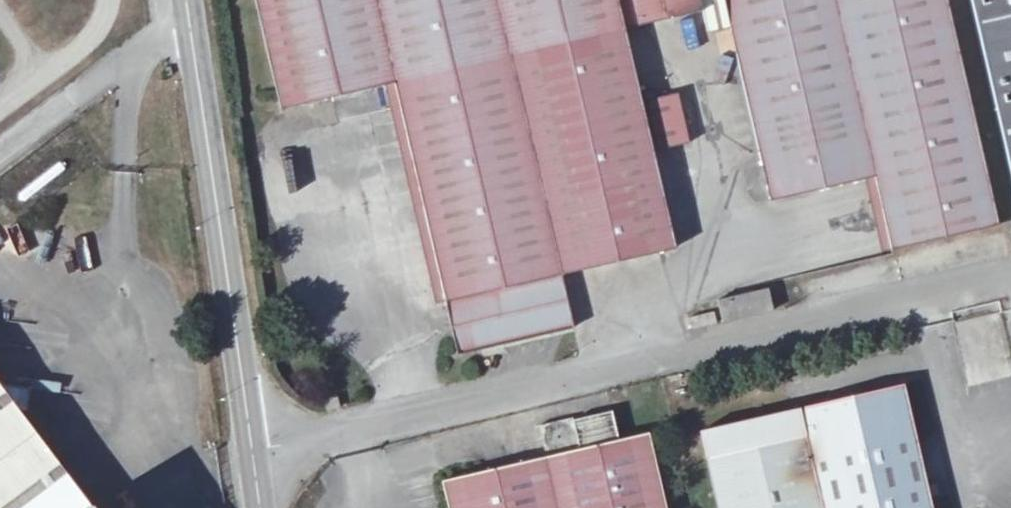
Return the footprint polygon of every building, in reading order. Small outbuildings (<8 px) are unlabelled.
[(280,126),(395,98),(461,366),(580,336),(567,284),(671,258),(614,0),(248,0),(280,126)] [(667,15),(711,5),(760,204),(861,179),(879,252),(977,228),(920,0),(664,0),(667,15)] [(1010,199),(1010,0),(969,0),(1010,199)] [(665,146),(687,143),(680,95),(658,98),(665,146)] [(11,197),(18,207),(30,200),(22,189),(11,197)] [(768,324),(762,300),(714,311),(719,336),(768,324)] [(957,321),(966,379),(1010,372),(1001,314),(957,321)] [(5,412),(21,415),(24,392),(0,389),(0,507),(76,507),(5,412)] [(337,397),(321,401),(324,413),(340,409),(337,397)] [(818,507),(925,507),(900,398),(797,423),(818,507)] [(644,436),(612,443),(607,412),(566,422),(566,419),(533,427),(540,460),(438,484),(444,507),(661,507),(644,436)]
